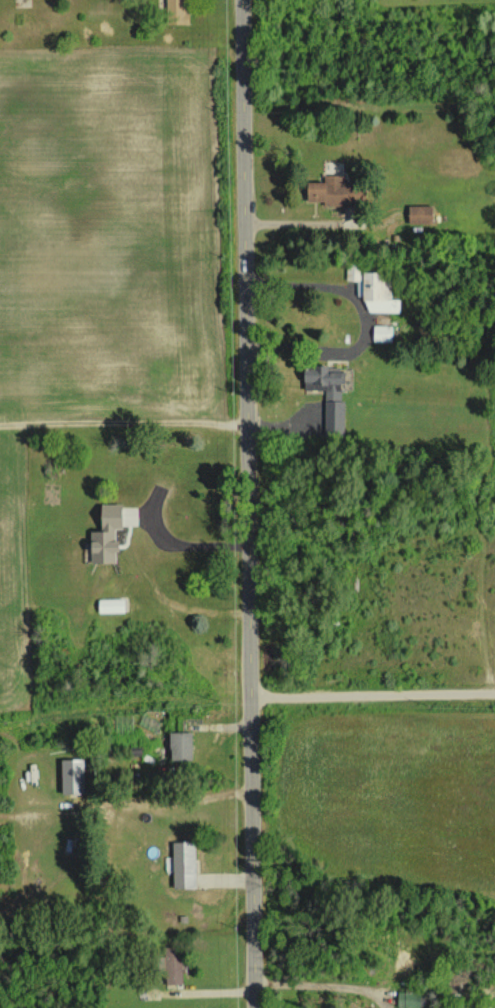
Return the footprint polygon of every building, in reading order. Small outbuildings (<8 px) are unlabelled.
[(185,0),(166,0),(166,24),(186,24),(185,0)] [(305,201),(323,201),(323,206),(363,204),(362,176),(323,177),(323,181),(304,181),(305,201)] [(431,205),(407,205),(407,223),(430,224),(431,205)] [(359,280),(359,264),(346,265),(346,280),(359,280)] [(362,312),(398,311),(398,299),(390,299),(390,286),(381,286),(381,271),(361,272),(362,312)] [(342,435),(341,367),(325,367),(325,366),(302,366),(302,389),(324,389),(325,435),(342,435)] [(114,561),(113,528),(120,528),(120,503),(97,503),(98,530),(87,530),(88,562),(114,561)] [(98,613),(123,612),(123,599),(97,599),(98,613)] [(168,760),(190,759),(189,731),(168,732),(168,760)] [(60,794),(83,793),(82,758),(60,759),(60,794)] [(172,888),(194,888),(193,841),(171,841),(172,888)] [(157,957),(158,971),(165,970),(166,984),(181,984),(180,947),(163,947),(163,956),(157,957)] [(418,992),(396,991),(396,1007),(418,1007),(418,992)]
